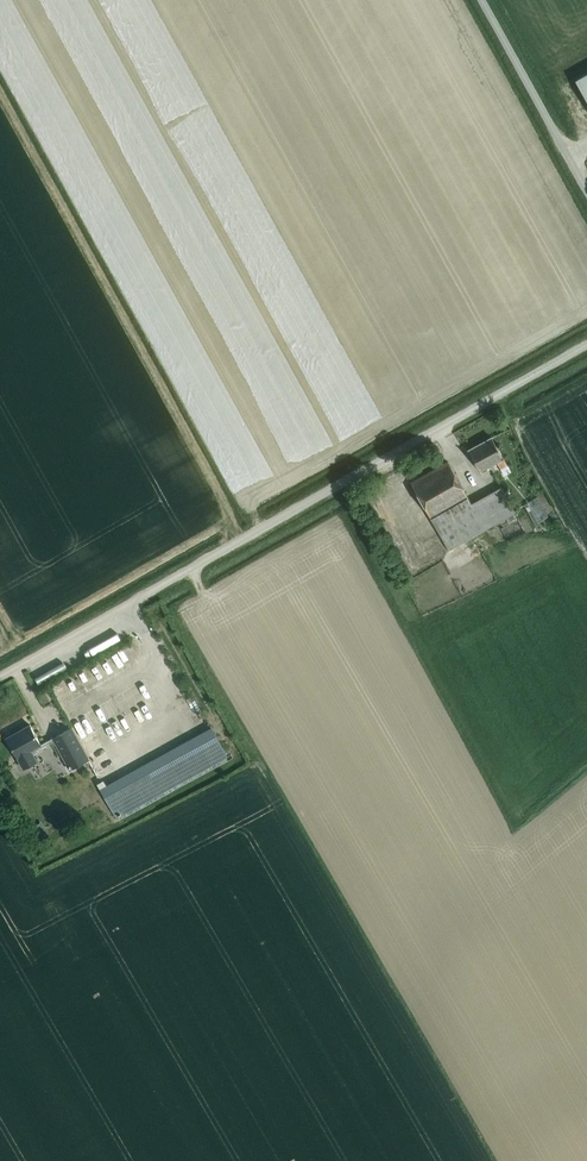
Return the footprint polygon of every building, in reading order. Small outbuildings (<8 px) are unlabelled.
[(576,78),(586,97),(586,72),(576,78)] [(507,465),(497,447),(491,436),(468,449),(480,471),(496,462),(501,469),(507,465)] [(471,503),(454,471),(448,461),(410,482),(449,550),(506,517),(509,524),(518,520),(514,513),(515,512),(500,486),(471,503)] [(537,497),(524,505),(535,524),(548,517),(537,497)] [(126,648),(111,656),(117,667),(132,659),(126,648)] [(110,658),(105,662),(110,669),(115,665),(110,658)] [(41,744),(35,735),(29,724),(6,737),(23,768),(37,760),(31,750),(41,744)] [(225,727),(109,780),(120,805),(127,801),(129,805),(238,756),(225,727)] [(66,728),(53,735),(68,761),(81,753),(66,728)] [(99,764),(105,775),(122,766),(117,755),(99,764)] [(32,836),(37,844),(49,838),(44,829),(32,836)]
